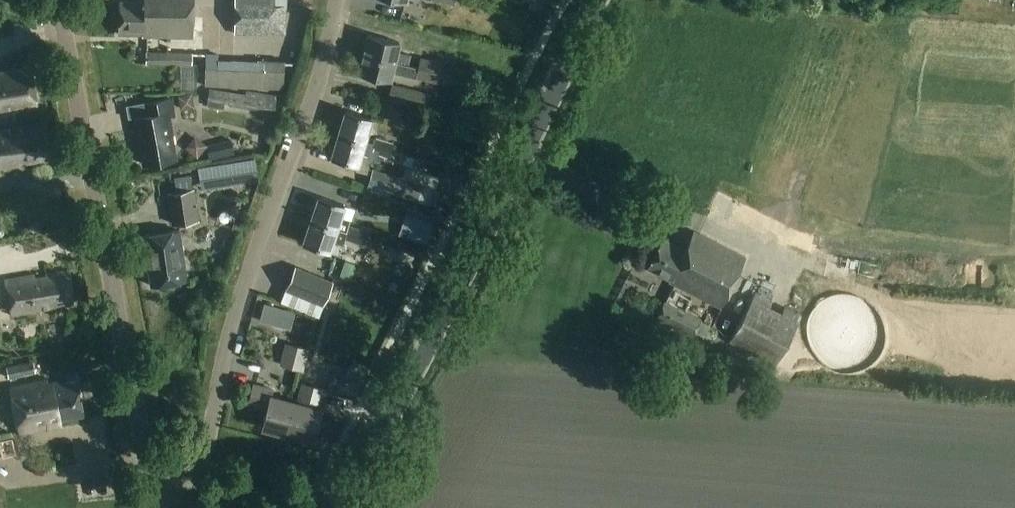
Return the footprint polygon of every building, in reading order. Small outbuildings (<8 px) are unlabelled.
[(196,0),(146,0),(146,2),(121,1),(121,35),(135,36),(135,38),(195,39),(196,0)] [(286,5),(275,5),(275,0),(235,0),(235,34),(286,34),(286,5)] [(529,9),(544,12),(547,0),(531,0),(529,9)] [(363,55),(408,65),(410,55),(399,53),(402,43),(368,35),(363,55)] [(193,65),(194,53),(147,52),(147,64),(193,65)] [(417,77),(419,68),(408,65),(363,55),(358,75),(393,82),(395,72),(417,77)] [(419,68),(441,74),(444,63),(422,58),(419,68)] [(17,113),(16,109),(36,106),(31,67),(0,71),(0,116),(17,113)] [(439,84),(441,74),(419,68),(417,77),(417,79),(439,84)] [(428,111),(432,95),(392,85),(389,101),(428,111)] [(246,95),(210,89),(207,104),(224,107),(225,103),(275,112),(278,96),(247,90),(246,95)] [(144,164),(175,159),(168,117),(174,116),(171,98),(147,103),(149,115),(136,117),(144,164)] [(342,134),(367,142),(374,118),(349,111),(342,134)] [(44,125),(0,132),(0,169),(19,166),(18,161),(31,159),(32,164),(49,161),(44,125)] [(360,166),(367,142),(342,134),(334,158),(360,166)] [(375,145),(392,150),(394,143),(377,138),(375,145)] [(390,157),(392,150),(375,145),(373,152),(390,157)] [(372,169),(367,186),(390,193),(395,176),(372,169)] [(462,181),(465,173),(457,170),(454,178),(462,181)] [(428,187),(423,204),(444,209),(448,192),(428,187)] [(173,225),(201,221),(196,189),(168,194),(173,225)] [(319,196),(311,220),(362,236),(364,229),(347,223),(348,219),(340,216),(344,205),(319,196)] [(399,236),(427,246),(434,224),(406,215),(399,236)] [(362,236),(311,220),(303,243),(328,252),(332,240),(341,243),(343,238),(359,243),(361,237),(362,236)] [(743,259),(692,232),(683,250),(659,238),(643,270),(673,286),(656,319),(693,337),(696,332),(705,337),(710,325),(701,321),(702,319),(677,306),(684,291),(717,309),(743,259)] [(153,285),(186,281),(180,233),(147,237),(153,285)] [(323,307),(333,282),(296,267),(285,291),(323,307)] [(12,314),(73,305),(69,272),(47,275),(47,280),(38,281),(37,277),(7,281),(12,314)] [(781,313),(770,308),(774,302),(757,293),(730,344),(776,369),(777,366),(789,372),(810,332),(799,326),(803,317),(784,307),(781,313)] [(274,325),(279,308),(263,304),(259,321),(274,325)] [(287,346),(285,356),(305,361),(308,351),(287,346)] [(305,361),(285,356),(282,366),(303,371),(305,361)] [(9,379),(37,373),(34,361),(7,367),(9,379)] [(48,384),(47,380),(10,387),(18,433),(48,428),(47,422),(83,415),(77,382),(60,385),(60,382),(48,384)] [(284,432),(291,402),(270,397),(273,389),(254,384),(249,403),(268,408),(263,427),(284,432)] [(291,402),(284,432),(313,440),(320,410),(317,410),(322,390),(302,384),(297,404),(291,402)]
